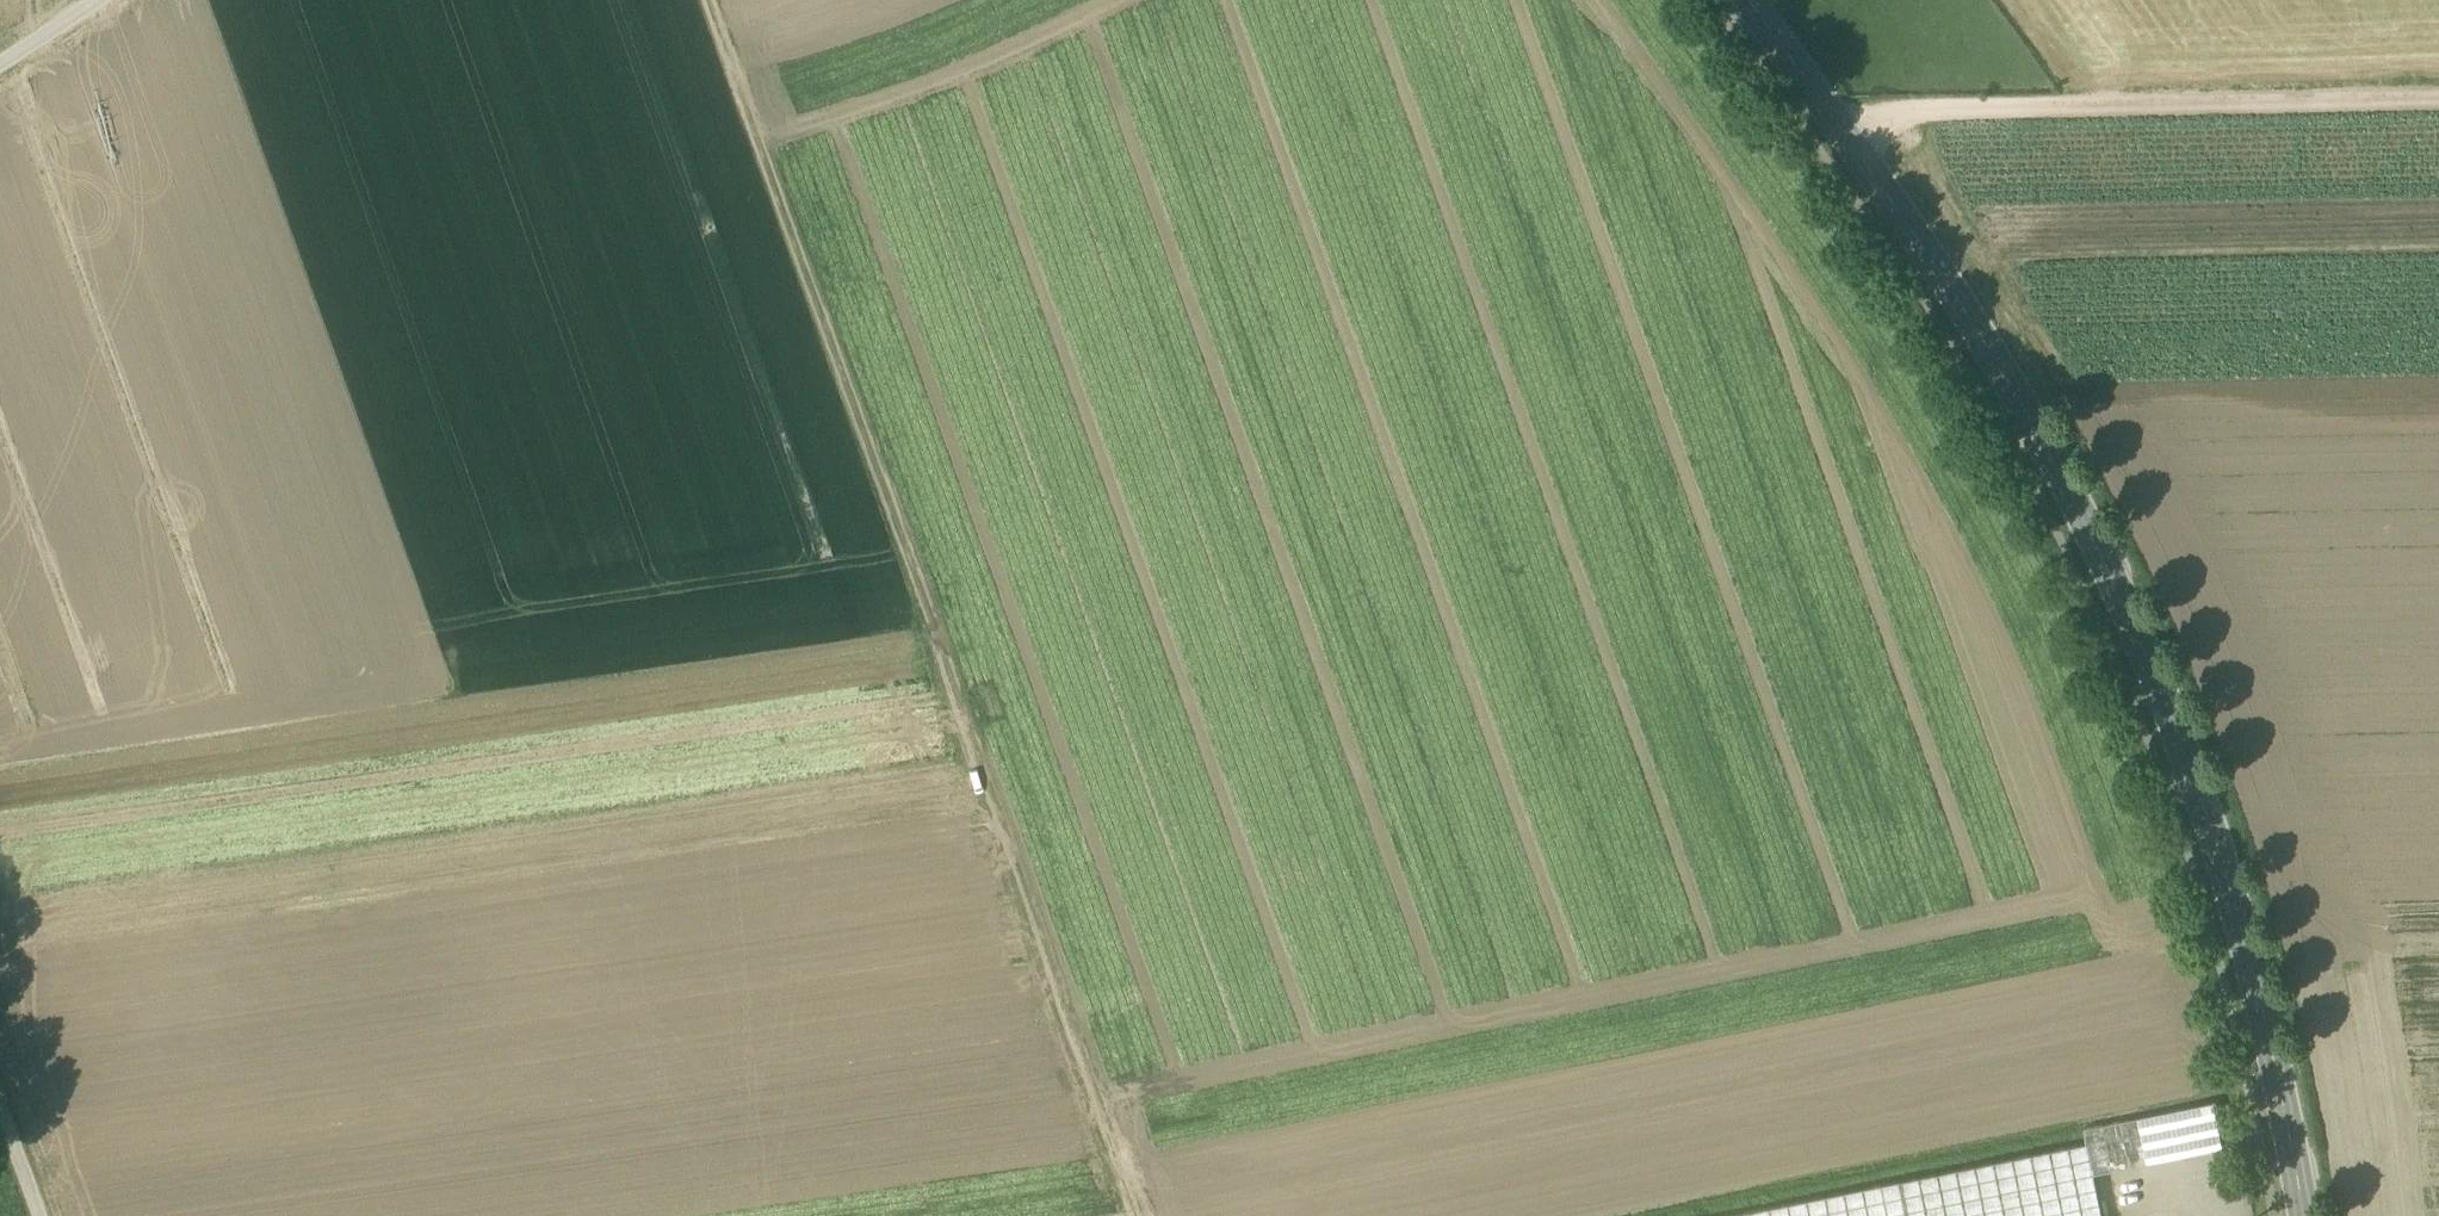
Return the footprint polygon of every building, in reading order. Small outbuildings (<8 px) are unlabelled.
[(2137,1117),(2147,1163),(2223,1148),(2213,1102),(2137,1117)] [(2147,1163),(2137,1117),(2084,1128),(2087,1143),(2088,1143),(2094,1174),(2147,1163)] [(1899,1181),(1906,1215),(2103,1215),(2094,1174),(2088,1143),(2087,1143),(1899,1181)] [(1899,1181),(1732,1215),(1906,1215),(1899,1181)]
